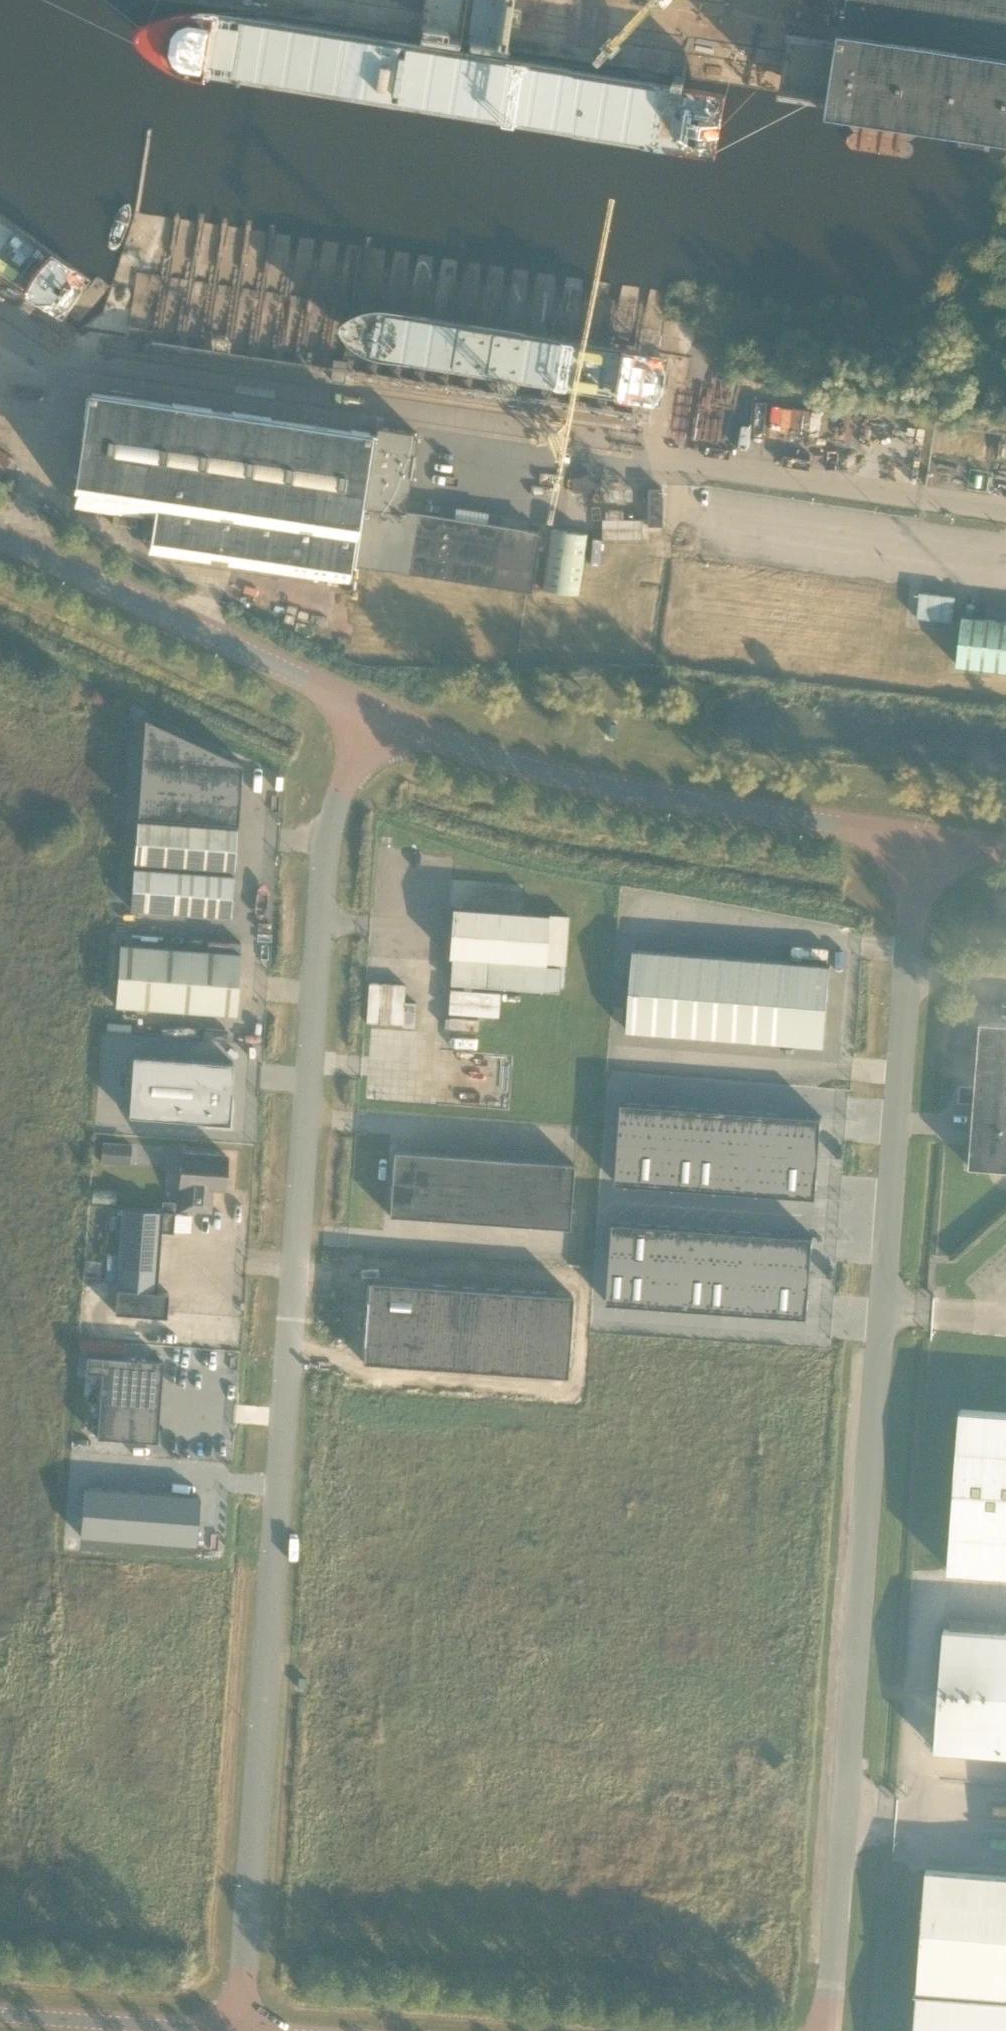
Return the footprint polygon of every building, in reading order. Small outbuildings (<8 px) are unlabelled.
[(619,43),(625,0),(583,0),(578,37),(619,43)] [(833,107),(1005,134),(1005,0),(849,0),(833,107)] [(733,57),(772,64),(779,22),(741,15),(733,57)] [(168,274),(164,323),(299,332),(300,326),(306,326),(308,283),(168,274)] [(543,533),(411,513),(423,434),(383,428),(382,435),(92,391),(75,503),(154,515),(149,549),(349,581),(352,565),(535,592),(543,533)] [(829,428),(830,406),(780,404),(780,426),(829,428)] [(596,474),(586,473),(582,475),(582,477),(574,477),(572,491),(597,494),(598,478),(596,474)] [(648,488),(648,524),(662,524),(661,488),(648,488)] [(586,534),(554,529),(549,560),(545,589),(577,594),(586,534)] [(956,596),(921,591),(917,616),(952,621),(956,596)] [(1005,669),(1005,619),(963,614),(957,664),(1005,669)] [(144,716),(137,815),(237,822),(242,762),(144,716)] [(610,723),(608,736),(615,737),(617,724),(610,723)] [(237,827),(136,819),(133,861),(234,868),(237,827)] [(233,874),(133,867),(130,909),(230,916),(233,874)] [(565,964),(568,915),(452,907),(448,955),(452,956),(450,983),(560,991),(562,966),(544,965),(545,962),(565,964)] [(115,1005),(236,1014),(241,953),(120,944),(115,1005)] [(631,990),(650,991),(653,951),(634,949),(631,990)] [(650,991),(670,993),(673,952),(653,951),(650,991)] [(670,993),(690,994),(693,954),(673,952),(670,993)] [(690,994),(709,996),(712,956),(693,954),(690,994)] [(709,996),(729,997),(732,957),(712,956),(709,996)] [(729,997),(749,999),(752,959),(732,957),(729,997)] [(749,999),(768,1000),(771,960),(752,959),(749,999)] [(768,1000),(788,1002),(790,982),(791,962),(771,960),(768,1000)] [(830,965),(791,962),(790,982),(829,985),(830,965)] [(405,984),(369,982),(366,1021),(402,1024),(402,1025),(414,1026),(416,1002),(404,1001),(405,984)] [(829,985),(790,982),(788,1002),(827,1005),(829,985)] [(499,992),(450,989),(448,1012),(497,1016),(499,992)] [(647,1031),(650,991),(631,990),(628,1030),(647,1031)] [(667,1033),(670,993),(650,991),(647,1031),(667,1033)] [(686,1034),(690,994),(670,993),(667,1033),(686,1034)] [(706,1036),(709,996),(690,994),(686,1034),(706,1036)] [(726,1037),(729,997),(709,996),(706,1036),(726,1037)] [(745,1039),(749,999),(729,997),(726,1037),(745,1039)] [(765,1041),(768,1000),(749,999),(745,1039),(765,1041)] [(785,1042),(786,1022),(788,1002),(768,1000),(765,1041),(785,1042)] [(788,1002),(786,1022),(826,1025),(827,1005),(788,1002)] [(981,1021),(976,1085),(960,1084),(960,1092),(1005,1096),(1005,1023),(981,1021)] [(826,1025),(786,1022),(785,1042),(824,1045),(826,1025)] [(229,1122),(233,1062),(132,1055),(128,1115),(229,1122)] [(960,1092),(959,1101),(975,1102),(970,1166),(1005,1169),(1005,1096),(960,1092)] [(622,1101),(619,1142),(639,1143),(642,1103),(622,1101)] [(642,1103),(639,1143),(659,1144),(662,1104),(642,1103)] [(662,1104),(659,1144),(679,1146),(682,1106),(662,1104)] [(682,1106),(679,1146),(699,1147),(702,1107),(682,1106)] [(702,1107),(699,1147),(719,1149),(722,1108),(702,1107)] [(722,1108),(719,1149),(739,1150),(742,1110),(722,1108)] [(742,1110),(739,1150),(759,1152),(762,1111),(742,1110)] [(762,1111),(759,1152),(779,1153),(782,1113),(762,1111)] [(782,1113),(779,1153),(819,1156),(822,1116),(782,1113)] [(103,1142),(102,1161),(117,1162),(118,1143),(103,1142)] [(619,1142),(616,1182),(656,1185),(659,1144),(639,1143),(619,1142)] [(659,1144),(656,1185),(676,1186),(679,1146),(659,1144)] [(679,1146),(676,1186),(696,1188),(699,1147),(679,1146)] [(699,1147),(696,1188),(716,1189),(719,1149),(699,1147)] [(719,1149),(716,1189),(736,1190),(739,1150),(719,1149)] [(411,1184),(414,1151),(393,1150),(391,1182),(411,1184)] [(739,1150),(736,1190),(756,1192),(759,1152),(739,1150)] [(226,1154),(182,1151),(180,1183),(185,1183),(183,1207),(210,1209),(211,1185),(224,1186),(226,1154)] [(431,1185),(434,1153),(414,1151),(411,1184),(431,1185)] [(759,1152),(756,1192),(776,1193),(779,1153),(759,1152)] [(451,1186),(454,1154),(434,1153),(431,1185),(451,1186)] [(779,1153),(776,1193),(816,1196),(819,1156),(779,1153)] [(471,1188),(474,1156),(454,1154),(451,1186),(471,1188)] [(491,1189),(494,1157),(474,1156),(471,1188),(491,1189)] [(511,1191),(513,1158),(494,1157),(491,1189),(511,1191)] [(531,1192),(533,1160),(513,1158),(511,1191),(531,1192)] [(551,1194),(553,1161),(533,1160),(531,1192),(551,1194)] [(571,1195),(574,1163),(553,1161),(551,1194),(571,1195)] [(409,1216),(411,1184),(391,1182),(389,1214),(409,1216)] [(429,1217),(431,1185),(411,1184),(409,1216),(429,1217)] [(449,1219),(451,1186),(431,1185),(429,1217),(449,1219)] [(469,1220),(471,1188),(451,1186),(449,1219),(469,1220)] [(489,1222),(491,1189),(471,1188),(469,1220),(489,1222)] [(509,1223),(511,1191),(491,1189),(489,1222),(509,1223)] [(529,1224),(531,1192),(511,1191),(509,1223),(529,1224)] [(549,1226),(551,1194),(531,1192),(529,1224),(549,1226)] [(569,1227),(571,1195),(551,1194),(549,1226),(569,1227)] [(157,1291),(161,1231),(173,1232),(175,1211),(122,1207),(115,1312),(166,1316),(168,1291),(157,1291)] [(613,1221),(610,1261),(631,1263),(650,1264),(653,1224),(613,1221)] [(653,1224),(650,1264),(670,1266),(673,1225),(653,1224)] [(673,1225),(670,1266),(690,1267),(693,1227),(673,1225)] [(693,1227),(690,1267),(710,1268),(713,1228),(694,1227),(693,1227)] [(713,1228),(710,1268),(730,1270),(733,1230),(713,1228)] [(733,1230),(730,1270),(750,1271),(753,1231),(733,1230)] [(753,1231),(750,1271),(770,1273),(773,1232),(753,1231)] [(773,1232),(770,1273),(810,1276),(813,1235),(773,1232)] [(610,1261),(607,1302),(628,1303),(631,1263),(610,1261)] [(631,1263),(628,1303),(648,1304),(650,1264),(631,1263)] [(650,1264),(648,1304),(667,1306),(670,1266),(650,1264)] [(670,1266),(667,1306),(688,1307),(690,1267),(670,1266)] [(690,1267),(688,1307),(707,1309),(710,1268),(690,1267)] [(710,1268),(707,1309),(727,1310),(730,1270),(710,1268)] [(730,1270),(727,1310),(747,1312),(750,1271),(730,1270)] [(750,1271),(747,1312),(767,1313),(770,1273),(750,1271)] [(770,1273),(767,1313),(808,1316),(810,1276),(770,1273)] [(367,1281),(364,1321),(428,1325),(431,1285),(367,1281)] [(431,1285),(428,1325),(457,1327),(460,1287),(431,1285)] [(460,1287),(457,1327),(481,1329),(484,1289),(460,1287)] [(484,1289),(481,1329),(505,1330),(508,1290),(484,1289)] [(508,1290),(505,1330),(526,1332),(528,1292),(508,1290)] [(528,1292),(526,1332),(546,1333),(548,1293),(528,1292)] [(548,1293),(546,1333),(567,1335),(570,1295),(548,1293)] [(364,1321),(361,1361),(425,1365),(428,1325),(364,1321)] [(428,1325),(425,1365),(454,1367),(457,1327),(428,1325)] [(457,1327),(454,1367),(479,1369),(481,1329),(457,1327)] [(481,1329),(479,1369),(503,1371),(505,1330),(481,1329)] [(505,1330),(503,1371),(523,1372),(526,1332),(505,1330)] [(526,1332),(523,1372),(543,1373),(546,1333),(526,1332)] [(546,1333),(543,1373),(565,1375),(567,1335),(546,1333)] [(87,1354),(85,1370),(101,1372),(96,1436),(157,1441),(163,1360),(87,1354)] [(961,1407),(948,1568),(1005,1572),(1005,1411),(961,1407)] [(200,1496),(83,1486),(79,1534),(196,1545),(200,1496)] [(944,1628),(935,1749),(1005,1754),(1005,1633),(944,1628)] [(298,1677),(298,1687),(305,1688),(306,1677),(298,1677)] [(926,1869),(917,1989),(1005,1996),(1005,1875),(926,1869)] [(917,1989),(914,2030),(1005,2030),(1005,1996),(917,1989)]
